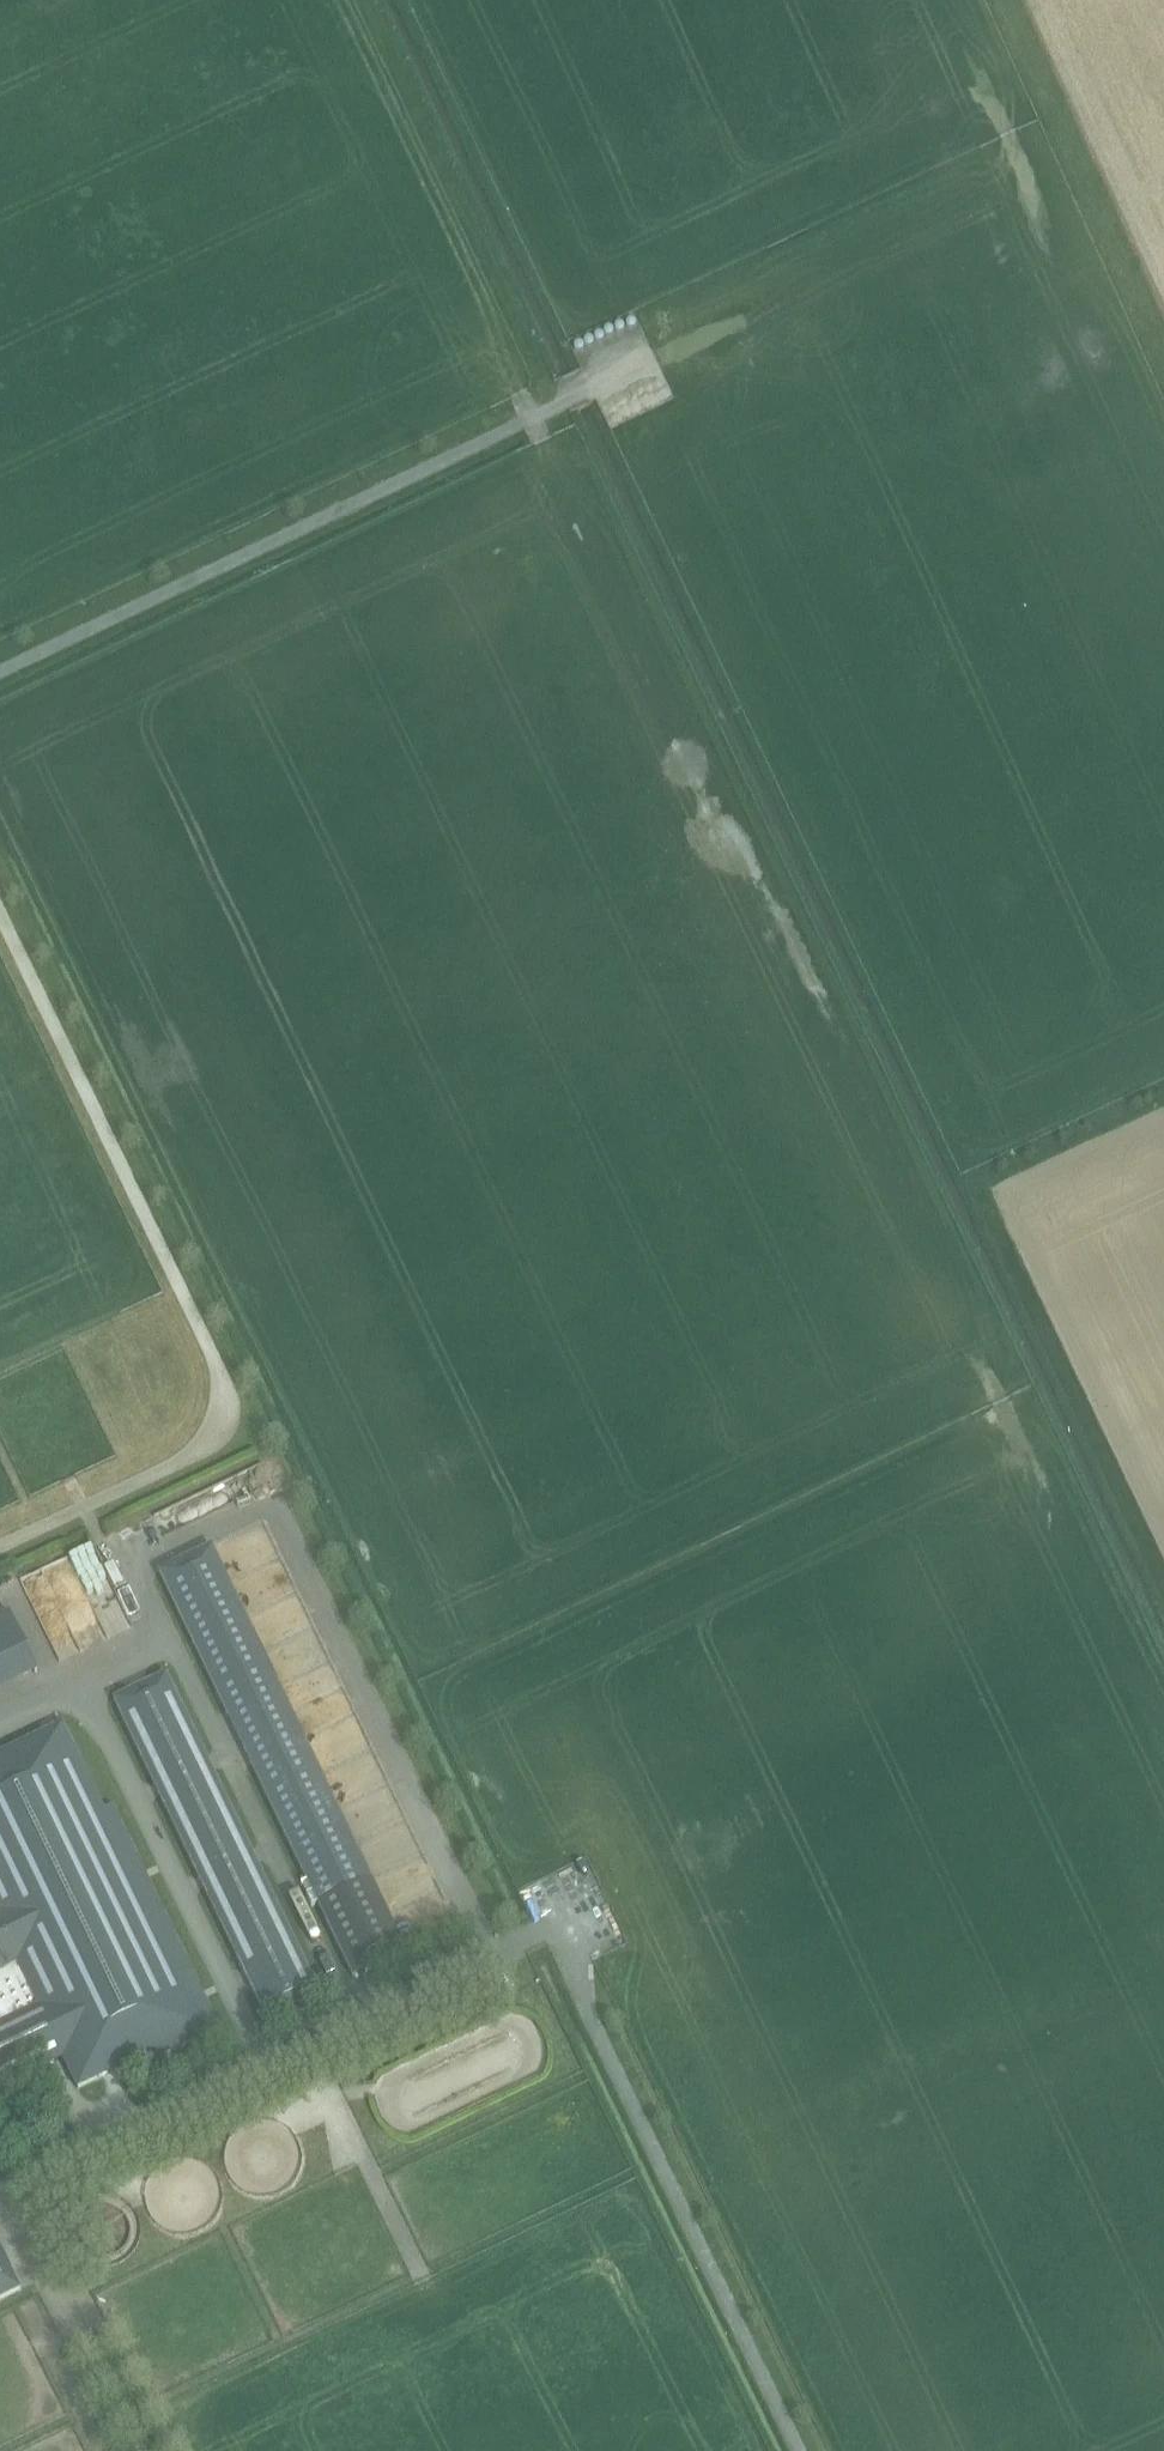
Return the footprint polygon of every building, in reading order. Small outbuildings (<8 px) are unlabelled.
[(158,1571),(354,1978),(407,1952),(211,1546),(158,1571)] [(0,1617),(0,1690),(38,1673),(10,1613),(0,1617)] [(164,1675),(113,1700),(268,2021),(319,1996),(164,1675)] [(63,2060),(77,2090),(122,2069),(124,2074),(220,2028),(114,1807),(105,1811),(62,1722),(0,1752),(0,2090),(63,2060)] [(22,2289),(0,2245),(0,2300),(22,2289)]
